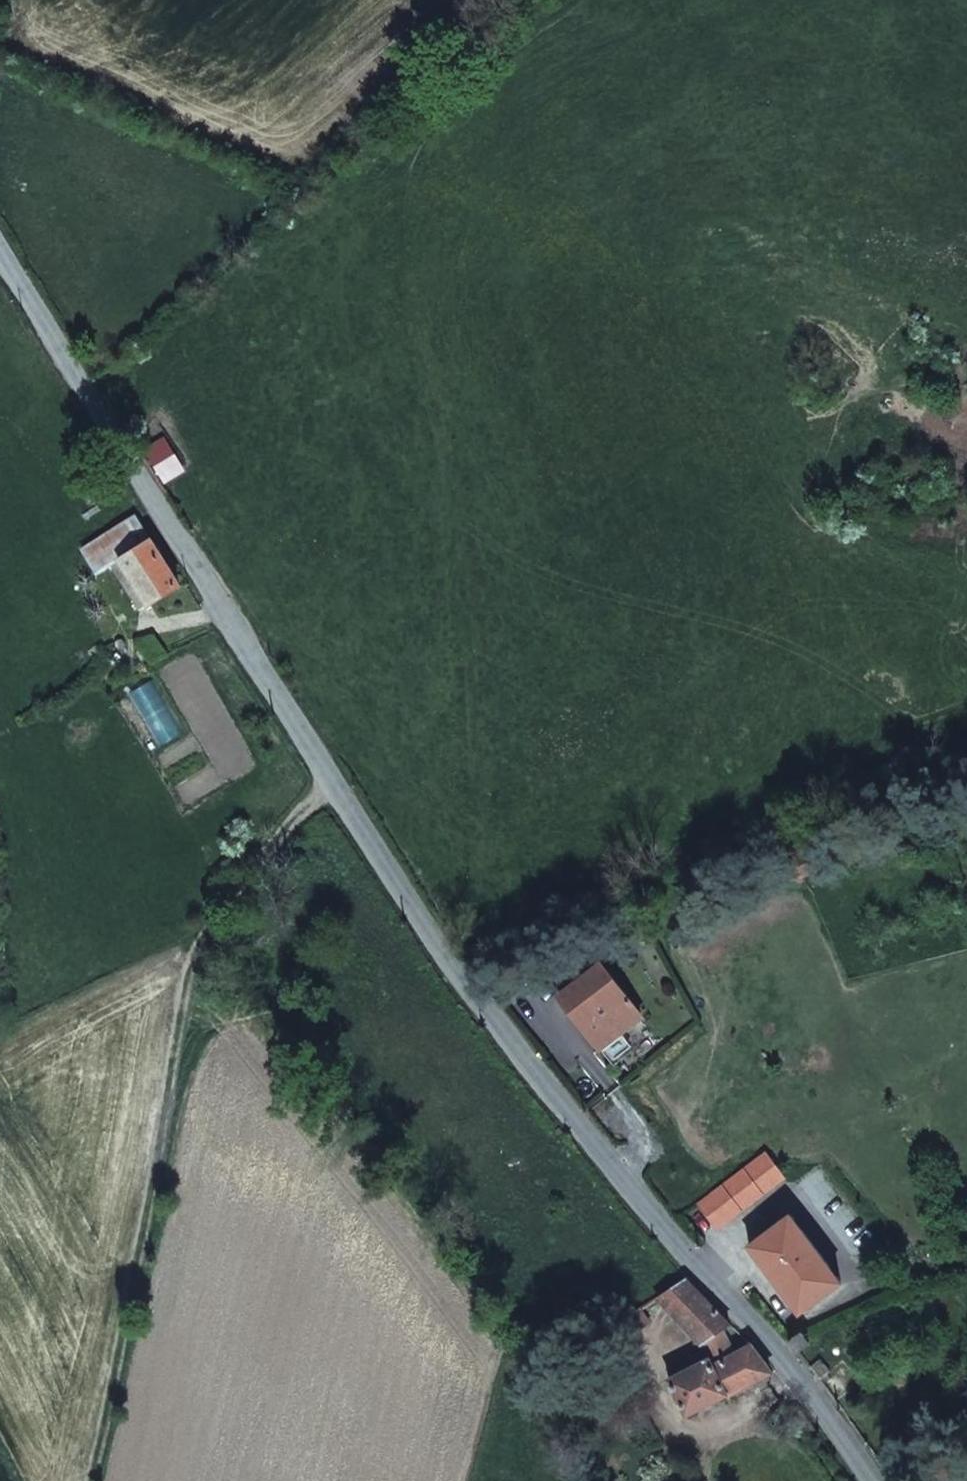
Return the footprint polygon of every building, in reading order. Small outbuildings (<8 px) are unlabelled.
[(84,548),(99,571),(113,563),(142,608),(181,584),(137,515),(84,548)] [(601,963),(559,995),(600,1048),(641,1016),(601,963)] [(700,1204),(718,1227),(784,1178),(766,1154),(700,1204)] [(840,1282),(790,1216),(751,1247),(800,1312),(840,1282)] [(710,1358),(669,1379),(687,1415),(729,1394),(771,1372),(751,1346),(737,1357),(723,1329),(731,1324),(686,1279),(659,1298),(702,1343),(710,1358)] [(641,1308),(614,1326),(615,1326),(623,1339),(649,1322),(641,1308)] [(811,1342),(803,1332),(791,1341),(799,1351),(811,1342)] [(821,1359),(811,1367),(821,1380),(831,1372),(830,1371),(821,1359)]
